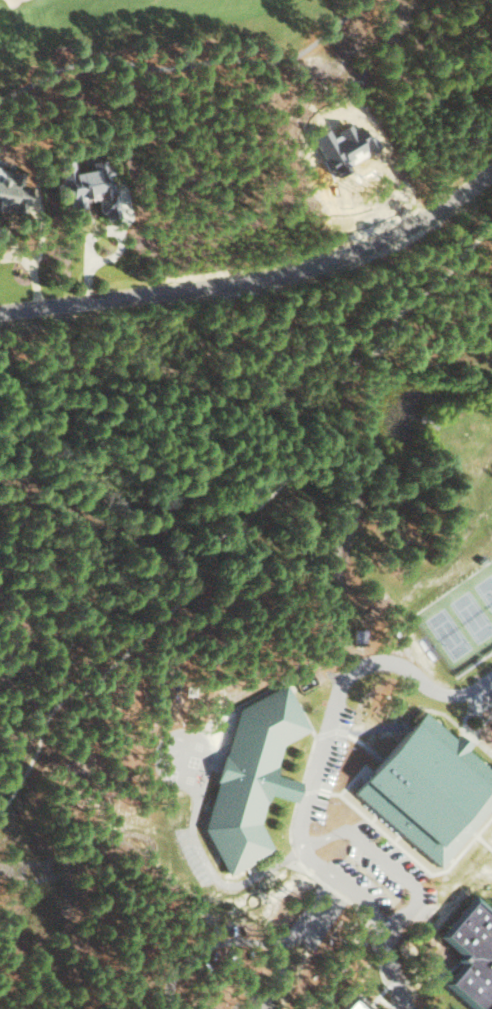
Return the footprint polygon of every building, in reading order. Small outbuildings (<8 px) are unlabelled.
[(56,161),(60,181),(54,182),(58,199),(66,197),(68,208),(83,205),(82,201),(96,198),(99,216),(117,213),(106,157),(88,160),(90,167),(72,171),(70,158),(56,161)] [(23,211),(28,187),(20,186),(23,172),(0,167),(0,206),(23,211)] [(205,830),(226,874),(274,852),(260,822),(267,794),(294,801),(297,799),(301,781),(275,774),(282,743),(309,731),(287,684),(234,708),(205,830)] [(441,867),(491,805),(491,768),(422,710),(353,794),(441,867)] [(463,957),(441,983),(473,1008),(491,1008),(491,910),(473,894),(438,936),(463,957)] [(370,1007),(355,995),(344,1008),(368,1008),(370,1007)]
